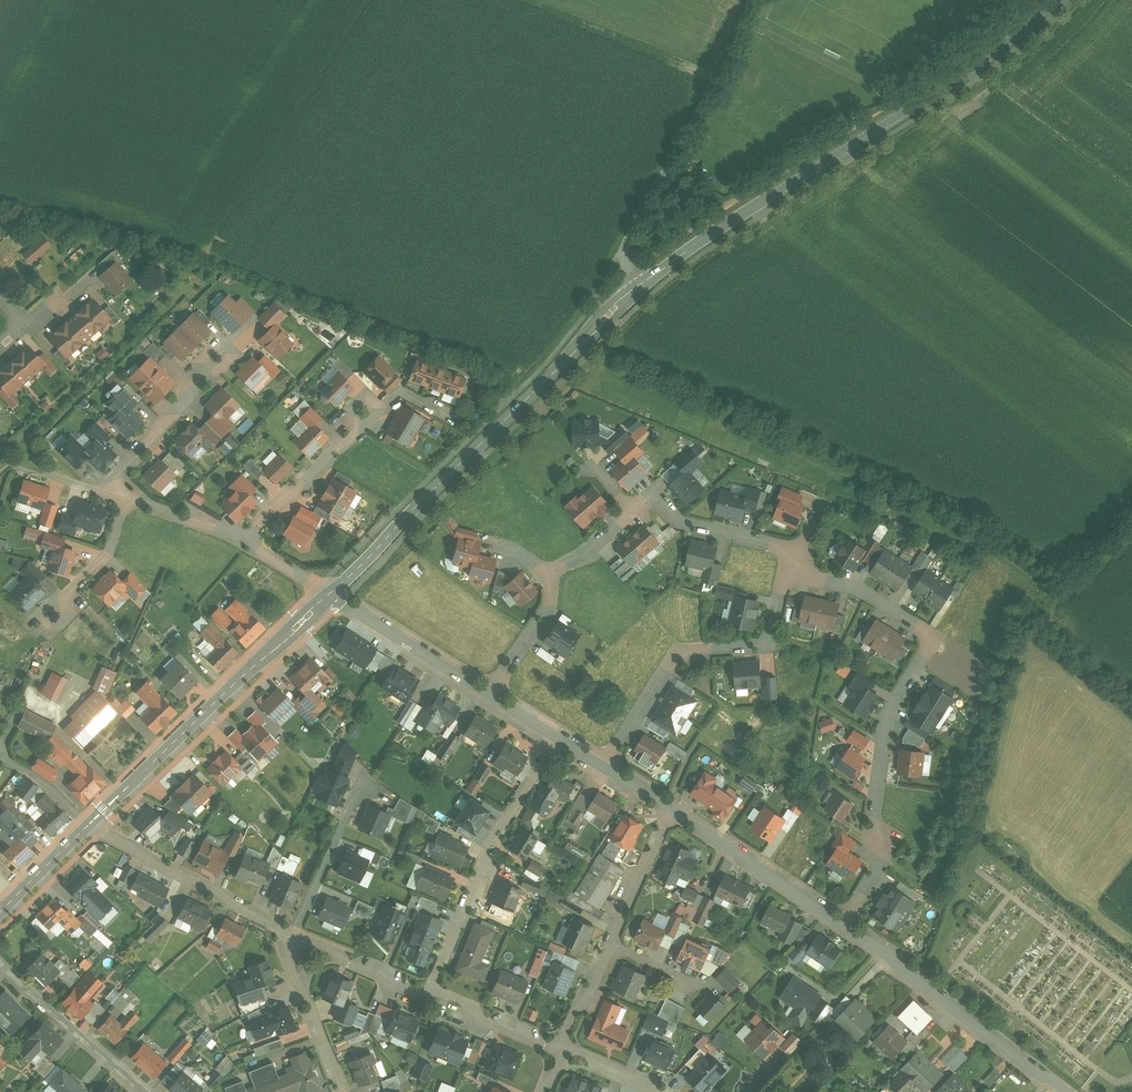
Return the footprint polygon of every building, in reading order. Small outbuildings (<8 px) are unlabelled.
[(44,236),(28,250),(35,259),(51,245),(44,236)] [(114,251),(99,263),(106,271),(116,263),(121,259),(114,251)] [(106,271),(101,276),(116,293),(131,280),(116,263),(106,271)] [(236,305),(228,297),(215,310),(229,323),(227,325),(233,332),(254,312),(241,299),(236,305)] [(94,300),(86,307),(85,306),(82,309),(99,328),(110,319),(103,311),(94,300)] [(285,316),(273,304),(259,318),(270,330),(276,324),(276,325),(285,316)] [(121,319),(109,306),(103,311),(110,319),(114,324),(121,319)] [(82,309),(79,311),(80,312),(72,319),(89,338),(99,328),(82,309)] [(211,320),(199,309),(194,315),(205,326),(211,320)] [(194,315),(193,314),(179,328),(196,345),(210,331),(205,326),(194,315)] [(72,319),(64,326),(64,325),(61,328),(78,347),(89,338),(72,319)] [(276,325),(276,324),(270,330),(260,340),(278,358),(284,352),(289,352),(292,349),(292,344),(286,338),(287,336),(276,325)] [(61,328),(58,330),(59,331),(50,338),(60,349),(67,357),(67,356),(78,347),(61,328)] [(196,345),(179,328),(165,342),(166,342),(177,354),(182,358),(196,345)] [(160,348),(154,342),(144,353),(150,358),(154,363),(164,353),(160,348)] [(177,354),(166,342),(160,348),(164,353),(171,359),(177,354)] [(39,358),(29,347),(21,354),(20,353),(17,356),(33,374),(44,365),(44,364),(39,358)] [(67,357),(60,349),(54,354),(65,367),(72,361),(67,356),(67,357)] [(58,368),(45,353),(39,358),(44,364),(44,365),(51,373),(58,368)] [(281,369),(266,355),(259,363),(268,372),(267,372),(272,377),(281,369)] [(33,374),(17,356),(6,366),(22,384),(33,374)] [(394,372),(378,357),(364,372),(373,381),(374,380),(380,386),(381,386),(394,373),(394,372)] [(150,358),(131,378),(156,402),(175,383),(166,374),(166,372),(162,368),(160,368),(154,363),(150,358)] [(259,363),(253,358),(238,374),(252,388),(267,372),(268,372),(259,363)] [(354,372),(340,358),(332,367),(339,373),(340,373),(347,380),(354,372)] [(466,378),(416,360),(409,380),(459,398),(466,378)] [(6,366),(2,369),(3,369),(0,372),(0,383),(4,388),(10,394),(11,394),(22,384),(6,366)] [(347,380),(340,373),(339,373),(322,391),(336,405),(354,387),(347,380)] [(402,381),(394,373),(381,386),(389,394),(402,381)] [(126,398),(122,402),(125,405),(130,409),(141,398),(127,384),(119,391),(126,398)] [(4,388),(0,392),(0,394),(12,408),(18,402),(11,394),(10,394),(4,388)] [(239,405),(223,389),(217,395),(213,399),(206,406),(215,415),(213,417),(227,431),(233,425),(226,418),(239,405)] [(415,405),(407,401),(404,406),(411,411),(415,405)] [(125,405),(110,420),(128,437),(142,422),(130,409),(125,405)] [(411,411),(404,406),(397,418),(417,430),(424,418),(411,411)] [(323,418),(312,407),(300,418),(309,427),(315,421),(318,423),(323,418)] [(227,431),(213,417),(207,423),(221,437),(227,431)] [(244,434),(254,423),(249,418),(239,430),(244,434)] [(417,430),(397,418),(388,433),(395,437),(408,445),(417,430)] [(591,420),(583,421),(583,423),(575,423),(576,445),(584,444),(584,446),(593,446),(593,444),(601,443),(601,442),(600,433),(599,422),(592,422),(591,420)] [(309,427),(295,441),(309,456),(328,437),(316,425),(318,423),(315,421),(309,427)] [(97,422),(86,434),(94,442),(99,438),(104,443),(111,436),(97,422)] [(193,423),(188,428),(184,431),(184,432),(176,440),(183,448),(183,451),(187,454),(190,454),(191,455),(203,443),(209,449),(214,444),(200,430),(193,423)] [(221,437),(207,423),(200,430),(214,444),(221,437)] [(604,444),(604,445),(611,453),(616,449),(631,436),(623,428),(611,439),(604,444)] [(54,431),(46,439),(50,442),(58,435),(54,431)] [(395,437),(388,433),(383,441),(390,445),(395,437)] [(611,439),(600,433),(601,442),(604,444),(611,439)] [(85,452),(87,450),(72,435),(57,450),(76,469),(89,456),(85,452)] [(239,443),(231,435),(227,440),(235,447),(239,443)] [(631,436),(616,449),(624,459),(624,462),(632,455),(636,458),(644,451),(631,436)] [(87,450),(85,452),(89,456),(90,458),(90,461),(97,467),(100,467),(102,469),(116,455),(104,443),(99,438),(94,442),(87,450)] [(692,449),(677,462),(685,472),(688,470),(691,473),(703,463),(692,449)] [(186,464),(172,450),(161,461),(173,472),(177,468),(179,471),(186,464)] [(279,456),(274,451),(263,461),(269,466),(279,456)] [(292,467),(280,455),(279,456),(269,466),(264,471),(265,472),(271,478),(276,483),(292,467)] [(624,462),(614,471),(619,477),(623,482),(629,488),(648,472),(636,458),(632,455),(624,462)] [(264,471),(251,458),(244,465),(258,479),(265,472),(264,471)] [(161,460),(145,476),(159,490),(175,474),(173,472),(161,461),(161,460)] [(685,472),(671,485),(674,488),(678,493),(679,493),(687,503),(704,489),(691,473),(688,470),(685,472)] [(353,480),(339,472),(335,479),(345,485),(350,484),(350,485),(353,480)] [(257,488),(243,474),(235,482),(241,488),(243,485),(252,493),(257,488)] [(350,484),(345,485),(335,479),(329,488),(328,488),(326,491),(349,505),(356,492),(351,488),(350,485),(350,484)] [(49,489),(25,481),(19,500),(43,508),(49,489)] [(241,488),(231,497),(228,497),(224,501),(224,504),(222,506),(237,521),(244,514),(245,515),(250,509),(250,508),(256,502),(249,496),(252,493),(243,485),(241,488)] [(594,487),(580,500),(578,497),(568,506),(585,526),(599,513),(601,516),(611,507),(594,487)] [(761,491),(750,488),(748,497),(749,497),(746,509),(756,511),(761,491)] [(803,497),(784,489),(780,497),(783,498),(784,498),(799,504),(803,497)] [(349,505),(326,491),(324,495),(325,496),(319,505),(330,511),(331,516),(332,516),(335,515),(341,518),(349,505)] [(748,497),(722,491),(717,513),(744,519),(746,509),(749,497),(748,497)] [(205,499),(195,493),(192,499),(202,504),(205,499)] [(799,504),(784,498),(783,498),(776,517),(797,526),(802,516),(799,515),(800,512),(801,513),(804,506),(799,504)] [(57,507),(47,504),(41,523),(51,526),(57,507)] [(106,510),(87,504),(86,507),(82,509),(79,508),(76,519),(74,523),(78,524),(84,526),(86,529),(91,530),(93,529),(97,530),(100,522),(103,520),(106,510)] [(330,511),(319,505),(315,513),(320,516),(329,521),(332,516),(331,516),(330,511)] [(315,513),(303,506),(297,516),(300,518),(299,519),(313,527),(320,516),(315,513)] [(76,519),(63,515),(59,529),(75,534),(78,524),(74,523),(76,519)] [(313,527),(299,519),(300,518),(297,516),(296,516),(285,534),(304,545),(314,528),(313,527)] [(874,536),(882,542),(891,528),(883,523),(874,536)] [(28,526),(26,536),(36,539),(39,529),(28,526)] [(646,526),(636,535),(634,533),(631,536),(646,553),(659,542),(646,526)] [(477,532),(459,527),(456,537),(460,538),(460,537),(475,541),(477,532)] [(65,537),(46,532),(41,546),(46,548),(54,550),(55,546),(62,548),(65,537)] [(646,553),(631,536),(627,539),(629,541),(619,549),(633,565),(646,553)] [(475,541),(460,537),(460,538),(457,550),(453,552),(452,559),(457,561),(459,565),(464,566),(466,565),(473,567),(471,573),(474,577),(479,579),(482,584),(488,581),(489,581),(495,560),(477,555),(479,550),(478,548),(479,542),(475,541)] [(6,552),(9,541),(0,539),(0,550),(6,552)] [(880,545),(871,539),(864,550),(866,551),(862,557),(869,562),(878,548),(880,545)] [(717,548),(693,542),(688,564),(708,569),(712,570),(714,563),(717,548)] [(859,542),(844,546),(836,559),(853,571),(862,557),(866,551),(864,550),(860,547),(859,542)] [(62,548),(55,546),(54,550),(50,564),(48,568),(68,574),(71,565),(74,564),(75,560),(73,558),(75,552),(62,548)] [(54,550),(46,548),(42,562),(50,564),(54,550)] [(869,562),(865,568),(872,572),(885,552),(878,548),(869,562)] [(872,572),(872,573),(880,579),(884,582),(899,559),(886,551),(885,552),(872,572)] [(928,555),(922,551),(912,568),(907,576),(913,580),(918,572),(928,555)] [(928,555),(918,572),(924,575),(927,571),(935,559),(929,555),(928,555)] [(15,556),(13,567),(23,568),(25,558),(15,556)] [(899,559),(884,582),(888,585),(889,584),(898,590),(907,576),(912,568),(899,559)] [(32,561),(22,571),(28,577),(29,577),(36,584),(46,575),(32,561)] [(714,563),(712,570),(708,569),(705,582),(719,585),(723,565),(714,563)] [(514,579),(499,570),(493,590),(499,592),(506,586),(514,579)] [(924,575),(914,591),(922,596),(923,594),(928,597),(927,599),(927,600),(940,579),(927,571),(924,575)] [(112,572),(94,589),(110,604),(125,589),(127,587),(123,583),(112,572)] [(132,573),(123,583),(127,587),(125,589),(135,599),(146,587),(132,573)] [(514,579),(506,586),(522,605),(537,591),(521,573),(514,579)] [(28,577),(11,594),(27,609),(44,592),(36,584),(29,577),(28,577)] [(940,579),(927,600),(933,603),(932,605),(939,610),(949,594),(953,589),(940,581),(941,579),(940,579)] [(958,581),(953,589),(949,594),(955,598),(964,585),(958,581)] [(735,589),(719,585),(717,596),(733,599),(735,589)] [(760,602),(737,597),(730,624),(753,629),(760,602)] [(823,601),(807,597),(805,606),(802,617),(803,617),(809,618),(809,621),(818,623),(823,601)] [(250,613),(236,599),(226,609),(240,623),(232,631),(247,646),(265,628),(250,613)] [(839,604),(823,601),(818,623),(827,625),(828,622),(834,624),(835,624),(837,614),(839,604)] [(797,605),(793,621),(802,623),(803,617),(802,617),(805,606),(797,605)] [(232,621),(219,608),(212,615),(225,628),(232,621)] [(574,620),(564,613),(559,620),(570,627),(574,620)] [(845,616),(837,614),(835,624),(834,624),(833,630),(841,632),(845,616)] [(559,620),(545,641),(570,657),(584,636),(570,627),(559,620)] [(892,630),(878,621),(872,629),(867,638),(873,642),(871,644),(879,649),(892,630)] [(226,640),(210,624),(201,632),(217,648),(207,658),(220,671),(239,653),(226,639),(226,640)] [(865,625),(856,639),(864,643),(867,638),(872,629),(865,625)] [(906,639),(892,630),(879,649),(887,654),(889,652),(894,655),(895,656),(900,647),(906,639)] [(194,647),(186,639),(181,643),(190,652),(194,647)] [(376,649),(361,639),(349,657),(365,667),(366,665),(376,649),(376,650),(376,649)] [(181,652),(170,641),(163,647),(174,658),(181,652)] [(558,658),(542,647),(537,655),(553,665),(558,658)] [(900,647),(895,656),(894,655),(891,661),(899,665),(907,651),(900,647)] [(376,650),(376,649),(366,665),(376,671),(378,668),(378,667),(386,656),(376,650)] [(399,663),(386,655),(386,656),(378,667),(378,668),(387,673),(384,678),(387,679),(395,666),(396,667),(399,663)] [(325,672),(312,658),(291,678),(304,692),(293,703),(293,704),(310,721),(326,705),(317,695),(332,680),(325,672)] [(729,658),(717,660),(719,667),(730,665),(729,658)] [(180,661),(162,680),(180,698),(198,679),(180,661)] [(760,663),(736,665),(737,686),(761,685),(760,663)] [(844,663),(839,672),(848,678),(853,668),(844,663)] [(129,665),(114,685),(124,692),(131,683),(130,682),(138,671),(129,665)] [(396,667),(395,666),(387,679),(383,687),(406,701),(418,681),(396,667)] [(337,675),(329,667),(325,672),(332,680),(337,675)] [(99,693),(87,705),(93,711),(104,722),(116,710),(105,700),(109,694),(118,673),(114,670),(99,694),(99,693)] [(60,701),(69,677),(52,671),(44,694),(60,701)] [(876,683),(860,672),(850,686),(856,690),(860,683),(871,691),(876,683)] [(777,677),(766,678),(764,681),(765,698),(778,697),(777,677)] [(955,689),(936,677),(931,685),(933,686),(934,686),(950,696),(955,689)] [(161,696),(147,681),(136,692),(151,707),(141,717),(156,733),(177,712),(162,696),(161,696)] [(856,690),(846,705),(866,717),(870,710),(872,711),(876,705),(874,704),(879,696),(871,691),(860,683),(856,690)] [(283,686),(280,689),(285,695),(289,691),(283,686)] [(934,686),(933,686),(925,699),(949,714),(954,707),(950,705),(954,699),(950,696),(934,686)] [(280,689),(262,706),(276,720),(293,704),(293,703),(285,695),(280,689)] [(687,721),(697,704),(672,689),(662,706),(687,721)] [(352,701),(357,697),(351,690),(346,695),(352,701)] [(448,699),(440,694),(428,711),(428,712),(440,719),(439,721),(440,721),(449,726),(460,708),(447,700),(448,699)] [(949,714),(925,699),(924,698),(919,705),(920,706),(912,719),(929,730),(933,732),(937,726),(940,728),(949,714)] [(411,699),(401,714),(407,718),(403,725),(409,729),(413,721),(414,717),(416,719),(423,708),(417,704),(411,699)] [(341,708),(345,703),(341,700),(333,708),(342,716),(346,712),(341,708)] [(651,723),(677,738),(687,721),(662,706),(661,706),(651,723)] [(428,711),(423,708),(416,719),(415,721),(434,732),(440,721),(439,721),(440,719),(428,712),(428,711)] [(57,726),(27,710),(19,726),(49,741),(57,726)] [(84,712),(67,729),(82,744),(90,737),(99,745),(104,739),(96,731),(99,727),(84,712)] [(496,729),(476,716),(465,733),(486,746),(496,729)] [(283,717),(278,721),(282,725),(287,720),(283,717)] [(835,717),(821,722),(825,733),(839,728),(835,717)] [(929,730),(912,719),(910,717),(905,725),(910,729),(924,737),(929,730)] [(458,721),(453,719),(442,736),(447,739),(458,721)] [(259,725),(242,742),(258,759),(276,742),(259,725)] [(924,737),(910,729),(904,737),(904,743),(915,744),(921,748),(926,739),(924,737)] [(870,740),(855,731),(849,740),(854,744),(864,750),(870,740)] [(452,733),(437,757),(444,762),(459,738),(452,733)] [(667,748),(645,735),(636,749),(658,763),(667,750),(667,748)] [(681,748),(671,742),(667,748),(667,750),(676,755),(681,748)] [(514,748),(506,743),(493,763),(515,777),(528,758),(513,749),(514,748)] [(67,744),(53,757),(62,766),(65,763),(75,753),(67,744)] [(854,744),(838,767),(855,778),(861,770),(859,769),(865,760),(859,756),(864,750),(854,744)] [(343,745),(332,771),(346,777),(355,757),(343,745)] [(688,753),(681,748),(676,755),(685,761),(688,753)] [(924,752),(903,750),(900,773),(921,776),(924,752)] [(256,766),(243,751),(234,759),(242,767),(241,767),(248,774),(256,766)] [(227,752),(221,757),(220,756),(214,762),(215,763),(209,769),(224,784),(241,767),(242,767),(234,759),(227,752)] [(89,767),(75,753),(65,763),(79,777),(69,786),(85,802),(92,796),(94,796),(98,791),(99,789),(105,783),(89,766),(89,767)] [(58,771),(39,759),(33,767),(52,779),(58,771)] [(484,764),(475,778),(482,783),(491,769),(484,764)] [(349,779),(328,769),(316,796),(338,805),(349,779)] [(211,780),(201,770),(195,775),(205,785),(211,780)] [(716,779),(707,773),(696,790),(704,795),(701,799),(718,810),(715,814),(723,820),(737,800),(736,799),(739,796),(740,797),(741,796),(740,795),(740,794),(731,788),(730,790),(729,790),(727,793),(713,783),(716,779)] [(195,775),(195,774),(187,782),(187,781),(184,784),(201,803),(212,792),(205,785),(195,775)] [(575,786),(556,774),(545,792),(542,790),(531,807),(540,813),(546,817),(554,804),(547,799),(551,792),(566,801),(568,799),(576,786),(575,786)] [(746,775),(740,784),(746,789),(752,780),(746,775)] [(29,779),(18,794),(27,802),(39,787),(29,779)] [(578,781),(575,786),(576,786),(568,799),(576,803),(582,794),(586,786),(578,781)] [(201,803),(184,784),(180,787),(181,788),(173,795),(174,796),(184,806),(189,811),(191,812),(201,803)] [(483,800),(466,789),(462,795),(470,800),(480,806),(483,800)] [(56,804),(46,793),(37,802),(47,812),(56,804)] [(619,805),(599,793),(594,801),(589,808),(590,808),(598,814),(593,822),(601,827),(601,829),(602,830),(608,821),(608,822),(619,805)] [(854,804),(838,793),(827,810),(836,816),(843,821),(854,804)] [(594,801),(582,794),(576,803),(574,806),(586,814),(590,808),(589,808),(594,801)] [(174,796),(164,805),(172,810),(177,813),(184,806),(174,796)] [(470,800),(457,821),(475,832),(488,811),(480,806),(470,800)] [(36,827),(13,803),(8,809),(29,830),(31,832),(36,827)] [(47,812),(44,815),(40,812),(34,818),(51,835),(69,817),(56,804),(47,812)] [(574,806),(568,816),(568,817),(567,818),(579,825),(586,814),(574,806)] [(752,828),(772,840),(786,819),(766,806),(752,828)] [(163,819),(152,807),(135,823),(149,838),(163,825),(166,822),(163,819)] [(540,813),(531,807),(522,821),(534,828),(538,821),(536,819),(540,813)] [(8,809),(7,808),(0,818),(0,833),(12,846),(21,838),(29,830),(8,809)] [(392,808),(388,817),(403,823),(407,814),(392,808)] [(385,839),(393,820),(367,809),(359,828),(385,839)] [(172,810),(163,819),(166,822),(163,825),(172,834),(189,819),(177,813),(172,810)] [(441,822),(425,813),(421,822),(438,829),(441,822)] [(643,826),(627,816),(610,842),(620,849),(622,847),(624,848),(627,846),(630,848),(636,838),(643,826)] [(843,821),(836,816),(831,824),(842,831),(848,835),(853,827),(843,821)] [(538,839),(522,829),(510,848),(526,858),(538,839)] [(842,831),(833,845),(839,849),(840,847),(848,852),(856,840),(848,835),(842,831)] [(236,832),(227,850),(236,855),(244,837),(236,832)] [(449,837),(440,832),(430,854),(460,867),(468,847),(449,839),(449,837)] [(12,846),(4,853),(17,867),(34,851),(21,838),(12,846)] [(229,854),(205,841),(195,860),(219,873),(229,854)] [(610,842),(602,855),(613,862),(620,849),(610,842)] [(593,857),(570,843),(567,848),(590,862),(593,857)] [(691,852),(675,845),(672,851),(669,850),(666,858),(669,859),(667,862),(692,873),(697,861),(689,857),(691,852)] [(848,852),(840,847),(839,849),(829,864),(846,875),(854,874),(862,862),(848,852)] [(276,848),(270,862),(278,866),(283,856),(276,848)] [(424,858),(408,851),(404,858),(421,865),(424,858)] [(360,884),(369,861),(346,852),(337,875),(360,884)] [(270,865),(246,854),(237,876),(247,881),(248,878),(262,884),(270,865)] [(602,855),(577,894),(572,891),(567,899),(585,909),(585,910),(593,914),(597,907),(600,909),(601,908),(625,870),(613,862),(602,855)] [(299,863),(283,856),(278,866),(277,869),(285,872),(288,867),(296,870),(299,863)] [(0,859),(0,871),(7,877),(13,871),(0,859)] [(545,868),(532,860),(527,869),(540,876),(545,868)] [(692,873),(667,862),(663,872),(660,870),(658,876),(676,884),(680,875),(689,879),(692,873)] [(127,866),(121,879),(128,883),(135,870),(127,866)] [(455,879),(425,866),(416,886),(446,899),(455,879)] [(84,870),(79,876),(78,875),(74,880),(67,887),(80,900),(94,887),(97,884),(84,870)] [(834,876),(842,882),(846,877),(837,871),(834,876)] [(169,889),(139,873),(132,887),(141,891),(139,895),(160,906),(169,889)] [(302,883),(282,875),(271,900),(291,909),(302,883)] [(748,887),(726,876),(718,894),(740,905),(741,902),(749,887),(748,887)] [(541,885),(524,878),(522,885),(538,892),(541,885)] [(521,889),(501,881),(502,882),(498,891),(497,891),(492,903),(513,911),(521,889)] [(749,887),(741,902),(750,907),(758,891),(749,886),(748,887),(749,887)] [(94,887),(80,900),(89,910),(98,919),(99,918),(112,905),(94,887)] [(700,893),(687,887),(683,896),(696,902),(700,893)] [(894,888),(875,915),(897,930),(916,903),(894,888)] [(437,903),(421,896),(416,909),(415,910),(431,917),(437,903)] [(706,896),(699,910),(709,917),(712,911),(708,909),(713,899),(706,896)] [(344,928),(352,909),(326,898),(318,917),(344,928)] [(584,910),(565,898),(561,905),(579,917),(584,910)] [(202,906),(188,899),(179,917),(193,924),(191,927),(201,932),(212,910),(203,905),(202,906)] [(54,900),(38,916),(51,929),(60,920),(72,932),(78,925),(80,923),(77,919),(68,911),(67,912),(54,900)] [(408,906),(397,902),(394,909),(405,913),(408,906)] [(394,909),(385,905),(373,934),(393,942),(403,919),(405,913),(394,909)] [(792,916),(770,905),(763,921),(784,932),(791,918),(792,916)] [(416,909),(408,906),(405,913),(403,919),(410,922),(415,910),(416,909)] [(600,909),(597,907),(593,914),(592,915),(601,920),(606,912),(600,909)] [(155,909),(147,917),(155,924),(163,916),(155,909)] [(89,910),(83,915),(82,914),(98,929),(104,923),(99,918),(98,919),(89,910)] [(709,917),(699,910),(694,921),(705,926),(709,917)] [(684,918),(674,913),(666,930),(666,931),(676,936),(682,922),(684,918)] [(98,929),(82,914),(77,919),(80,923),(78,925),(90,937),(95,932),(98,929)] [(155,924),(143,935),(150,942),(170,923),(163,916),(155,924)] [(246,929),(226,918),(217,935),(237,945),(246,929)] [(596,927),(575,918),(565,942),(585,951),(596,927)] [(791,918),(784,932),(781,938),(791,943),(794,937),(796,938),(798,933),(799,933),(804,924),(791,918)] [(666,930),(645,920),(642,927),(641,929),(637,938),(658,948),(666,931),(666,930)] [(438,930),(418,922),(409,945),(415,947),(410,958),(408,958),(408,959),(423,965),(428,952),(429,953),(438,930)] [(476,924),(458,969),(484,980),(489,966),(488,968),(480,964),(493,931),(476,924)] [(804,924),(799,933),(798,933),(796,938),(802,941),(804,940),(813,929),(804,924)] [(827,940),(820,936),(812,947),(809,952),(830,966),(841,950),(834,945),(835,944),(827,939),(827,940)] [(222,945),(211,939),(208,946),(218,952),(222,945)] [(702,946),(689,939),(679,959),(686,962),(684,968),(692,972),(695,966),(702,970),(713,947),(704,943),(702,946)] [(802,941),(790,955),(799,963),(809,952),(812,947),(804,940),(802,941)] [(566,955),(550,948),(544,961),(545,961),(547,955),(563,963),(566,955)] [(723,949),(712,962),(720,966),(731,953),(723,949)] [(48,961),(41,954),(27,969),(34,976),(37,974),(46,984),(46,985),(57,974),(60,971),(54,965),(49,960),(48,961)] [(544,961),(537,958),(530,975),(538,978),(545,961),(544,961)] [(71,971),(60,959),(54,965),(60,971),(57,974),(63,980),(71,971)] [(268,961),(250,967),(254,978),(236,984),(241,1002),(242,1003),(259,997),(260,1000),(266,998),(267,998),(264,988),(276,984),(268,961)] [(577,971),(556,963),(546,987),(547,987),(555,990),(555,991),(566,996),(577,971)] [(647,974),(626,966),(620,980),(617,979),(612,989),(637,999),(637,998),(635,997),(645,974),(647,975),(647,974)] [(741,982),(727,969),(718,979),(732,992),(741,982)] [(79,978),(71,971),(63,980),(70,987),(79,978)] [(529,982),(502,971),(501,971),(502,971),(498,980),(493,992),(502,996),(503,995),(519,1002),(519,1003),(520,1003),(529,982)] [(90,972),(64,1003),(70,1008),(69,1010),(74,1014),(76,1013),(81,1018),(93,1004),(87,999),(102,982),(90,972)] [(352,983),(333,975),(324,998),(340,1004),(343,1005),(344,1001),(352,983)] [(806,985),(795,978),(782,997),(797,1007),(791,1017),(802,1024),(820,998),(805,988),(806,985)] [(115,989),(107,998),(112,1003),(113,1003),(120,994),(115,989)] [(0,996),(0,1019),(6,1025),(6,1024),(12,1030),(11,1032),(12,1033),(29,1015),(5,991),(0,996)] [(720,999),(714,993),(706,1002),(705,1001),(698,1008),(712,1021),(730,1002),(724,995),(720,999)] [(130,1002),(120,994),(113,1003),(112,1003),(123,1012),(130,1002)] [(259,997),(242,1003),(241,1002),(239,1003),(244,1017),(269,1004),(266,998),(260,1000),(259,997)] [(686,1008),(668,998),(659,1016),(670,1020),(678,1024),(686,1008)] [(868,1013),(863,1007),(863,1008),(856,1001),(856,1000),(840,1017),(853,1029),(851,1031),(859,1039),(877,1020),(869,1012),(868,1013)] [(358,1007),(344,1001),(343,1005),(340,1004),(335,1018),(351,1024),(358,1007)] [(621,1007),(607,1001),(600,1018),(611,1023),(612,1020),(615,1022),(621,1007)] [(107,1009),(98,1002),(85,1017),(93,1024),(107,1009)] [(914,1003),(898,1020),(912,1032),(918,1037),(924,1030),(933,1021),(914,1003)] [(288,1007),(272,1013),(264,1016),(267,1024),(270,1023),(272,1029),(277,1027),(279,1034),(296,1027),(288,1007)] [(536,1021),(540,1011),(528,1007),(525,1018),(536,1021)] [(827,1017),(819,1009),(813,1017),(822,1023),(827,1017)] [(120,1024),(111,1015),(99,1028),(117,1044),(128,1030),(140,1017),(132,1010),(120,1024)] [(418,1021),(397,1012),(396,1011),(387,1032),(399,1037),(400,1036),(410,1040),(409,1041),(410,1041),(419,1021),(418,1020),(418,1021)] [(369,1012),(360,1035),(369,1032),(376,1015),(369,1012)] [(659,1016),(651,1012),(649,1015),(656,1018),(655,1020),(667,1026),(670,1020),(659,1016)] [(822,1023),(819,1025),(826,1032),(838,1019),(831,1012),(822,1023)] [(376,1015),(369,1032),(377,1035),(384,1018),(376,1015)] [(656,1018),(649,1015),(645,1026),(663,1035),(667,1026),(655,1020),(656,1018)] [(264,1016),(252,1020),(255,1029),(267,1024),(264,1016)] [(611,1023),(600,1018),(596,1026),(591,1037),(608,1044),(609,1040),(613,1042),(612,1044),(623,1049),(627,1039),(626,1039),(630,1031),(611,1023)] [(771,1031),(763,1023),(747,1040),(766,1058),(785,1038),(774,1028),(771,1031)] [(63,1040),(45,1024),(32,1038),(33,1039),(21,1051),(30,1059),(41,1046),(50,1054),(63,1040)] [(907,1043),(890,1026),(876,1041),(893,1058),(907,1043)] [(198,1039),(206,1046),(215,1036),(208,1029),(198,1039)] [(460,1036),(451,1032),(450,1034),(439,1029),(430,1051),(459,1063),(460,1060),(468,1041),(459,1037),(460,1036)] [(912,1032),(907,1038),(917,1048),(929,1035),(924,1030),(918,1037),(912,1032)] [(721,1047),(729,1038),(721,1032),(713,1042),(721,1047)] [(805,1041),(794,1033),(781,1046),(791,1055),(805,1041)] [(712,1055),(719,1046),(705,1036),(698,1045),(712,1055)] [(186,1038),(169,1058),(169,1059),(175,1064),(192,1044),(186,1038)] [(484,1041),(477,1038),(474,1044),(472,1050),(479,1053),(484,1041)] [(282,1039),(265,1045),(268,1053),(285,1047),(282,1039)] [(468,1041),(460,1060),(467,1062),(472,1050),(474,1044),(468,1041)] [(671,1045),(662,1041),(661,1045),(652,1041),(645,1058),(658,1064),(657,1065),(667,1070),(675,1051),(669,1048),(671,1045)] [(138,1063),(150,1049),(143,1043),(132,1057),(138,1063)] [(521,1056),(495,1045),(487,1067),(496,1071),(512,1078),(521,1056)] [(166,1063),(150,1049),(138,1063),(154,1076),(166,1063)] [(701,1049),(688,1064),(696,1071),(704,1062),(705,1063),(710,1057),(701,1049)] [(410,1051),(406,1061),(414,1064),(418,1054),(410,1051)] [(305,1052),(291,1058),(295,1066),(287,1068),(289,1074),(278,1078),(254,1087),(242,1091),(298,1091),(299,1091),(321,1091),(318,1085),(319,1085),(311,1065),(305,1052)] [(962,1052),(949,1065),(955,1070),(967,1057),(962,1052)] [(372,1053),(351,1061),(361,1086),(381,1078),(372,1053)] [(942,1074),(920,1053),(904,1071),(914,1081),(925,1091),(942,1074)] [(57,1066),(45,1055),(34,1067),(46,1078),(57,1066)] [(433,1066),(419,1060),(413,1074),(427,1080),(433,1066)] [(272,1062),(248,1071),(254,1087),(278,1078),(272,1062)] [(705,1063),(704,1062),(696,1071),(689,1078),(704,1091),(711,1084),(713,1084),(720,1077),(705,1063)] [(204,1081),(188,1067),(184,1072),(203,1089),(205,1086),(202,1083),(204,1081)] [(992,1087),(1004,1075),(997,1068),(985,1080),(992,1087)] [(63,1070),(52,1083),(53,1084),(49,1088),(53,1091),(59,1091),(60,1090),(62,1091),(74,1091),(77,1089),(80,1085),(63,1070)] [(218,1071),(207,1083),(207,1084),(213,1089),(214,1089),(224,1076),(218,1071)] [(891,1084),(899,1091),(912,1091),(913,1091),(909,1087),(914,1081),(904,1071),(891,1084)] [(183,1072),(169,1087),(175,1091),(201,1091),(203,1090),(203,1089),(184,1072),(183,1072)] [(495,1079),(480,1072),(477,1079),(492,1086),(495,1079)] [(397,1075),(382,1081),(385,1090),(401,1084),(397,1075)] [(574,1077),(568,1091),(600,1091),(601,1088),(574,1077)] [(940,1091),(970,1091),(954,1077),(940,1091)] [(458,1087),(443,1081),(439,1091),(456,1091),(458,1087)] [(203,1089),(203,1090),(201,1091),(211,1091),(214,1089),(213,1089),(207,1084),(205,1086),(203,1089)]
